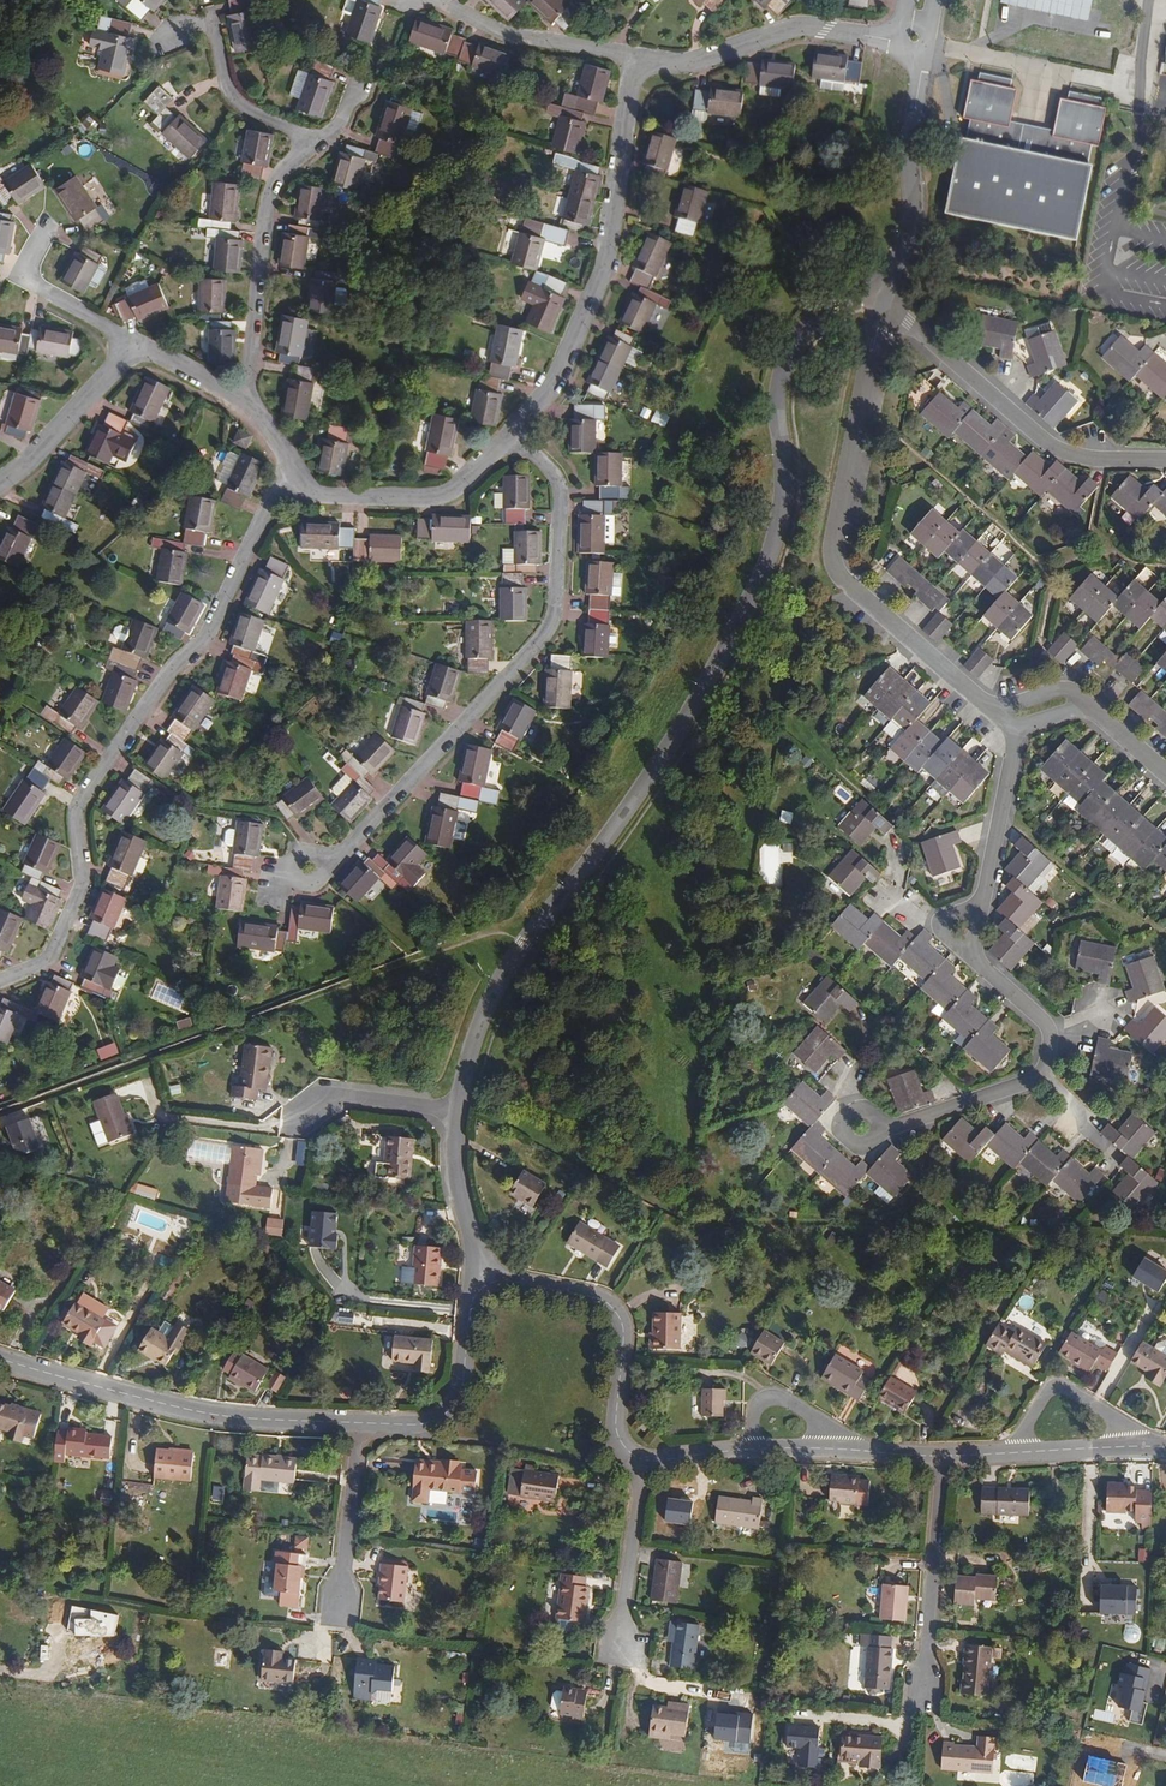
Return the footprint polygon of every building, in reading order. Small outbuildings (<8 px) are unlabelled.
[(134,1),(133,0),(126,0),(125,1),(124,0),(122,0),(117,6),(124,12),(134,1)] [(164,0),(135,0),(134,1),(124,12),(138,24),(149,12),(152,15),(164,0)] [(250,12),(248,12),(246,0),(238,0),(226,3),(228,17),(225,18),(233,55),(258,49),(250,12)] [(354,2),(347,0),(345,0),(340,16),(348,19),(354,2)] [(356,3),(354,2),(341,37),(367,46),(380,11),(376,10),(379,0),(357,0),(356,3)] [(573,20),(562,11),(564,8),(555,0),(526,0),(522,4),(518,0),(482,0),(481,2),(504,24),(521,5),(546,28),(549,24),(560,34),(573,20)] [(650,10),(659,0),(639,0),(650,10)] [(718,0),(682,0),(695,11),(697,8),(708,17),(721,3),(718,0)] [(760,11),(761,9),(772,18),(784,4),(779,0),(747,0),(760,11)] [(1094,0),(1003,0),(1002,4),(1053,13),(1090,21),(1093,9),(1094,0)] [(98,17),(94,31),(90,30),(86,50),(98,52),(103,34),(106,35),(109,20),(98,17)] [(120,76),(129,41),(126,40),(129,26),(109,20),(106,35),(103,34),(98,52),(94,69),(120,76)] [(446,36),(447,32),(411,20),(404,44),(439,55),(440,58),(453,62),(454,63),(467,68),(468,70),(498,80),(506,55),(474,45),(473,48),(459,44),(460,41),(446,36)] [(853,84),(856,66),(841,64),(841,60),(809,55),(805,80),(815,81),(837,85),(837,82),(853,84)] [(319,120),(331,85),(326,83),(332,69),(313,63),(308,77),(296,73),(287,99),(297,102),(294,111),(319,120)] [(786,94),(789,69),(758,64),(757,68),(742,66),(740,85),(754,87),(754,90),(776,93),(786,94)] [(575,98),(571,112),(580,115),(591,118),(595,104),(598,105),(607,73),(582,66),(573,98),(575,98)] [(526,71),(519,69),(516,77),(524,79),(526,71)] [(836,94),(837,85),(815,81),(813,90),(836,94)] [(204,139),(175,116),(173,119),(162,110),(169,102),(153,89),(139,106),(155,119),(150,126),(161,135),(159,137),(188,160),(204,139)] [(863,90),(853,89),(852,96),(861,97),(863,90)] [(735,121),(738,96),(706,90),(705,95),(690,93),(687,110),(686,120),(688,122),(698,124),(701,121),(702,116),(735,121)] [(774,101),(776,93),(754,90),(753,98),(774,101)] [(408,114),(408,112),(383,105),(374,139),(375,141),(371,154),(376,156),(392,160),(396,147),(399,148),(402,133),(408,114)] [(572,157),(581,125),(578,124),(580,115),(571,112),(557,108),(544,105),(542,114),(556,119),(548,150),(572,157)] [(413,136),(419,117),(408,114),(402,133),(413,136)] [(86,118),(78,125),(87,134),(94,126),(86,118)] [(266,168),(271,136),(246,132),(240,163),(241,164),(239,178),(259,182),(261,168),(266,168)] [(488,134),(486,142),(492,144),(495,137),(488,134)] [(663,173),(672,141),(646,134),(638,165),(642,166),(639,176),(658,182),(661,172),(663,173)] [(731,141),(723,140),(721,152),(729,153),(731,141)] [(354,193),(363,162),(373,166),(376,156),(371,154),(345,147),(342,157),(338,155),(330,185),(354,193)] [(547,166),(570,172),(573,173),(575,163),(567,159),(550,154),(547,166)] [(30,166),(4,184),(0,178),(0,195),(6,205),(14,200),(14,201),(17,206),(44,188),(30,166)] [(99,210),(78,178),(56,192),(77,224),(79,222),(87,234),(105,223),(97,211),(99,210)] [(237,275),(241,243),(236,242),(237,232),(227,231),(229,222),(234,223),(238,185),(211,182),(207,220),(196,218),(195,227),(206,229),(204,238),(215,240),(212,272),(237,275)] [(295,219),(294,228),(285,226),(285,234),(282,234),(278,266),(303,269),(307,238),(307,237),(304,237),(305,229),(314,230),(315,222),(318,222),(322,189),(297,186),(291,218),(295,219)] [(695,227),(704,195),(679,188),(671,219),(674,220),(670,234),(689,240),(693,226),(695,227)] [(414,193),(404,190),(402,199),(411,202),(414,193)] [(14,201),(14,200),(6,205),(0,195),(0,203),(3,208),(14,201)] [(564,195),(555,229),(557,229),(568,232),(577,235),(579,227),(584,229),(591,203),(564,195)] [(12,223),(12,217),(0,215),(0,221),(12,223)] [(792,215),(788,218),(792,224),(796,220),(792,215)] [(319,240),(320,232),(338,234),(340,224),(338,220),(332,219),(327,223),(318,221),(318,222),(315,222),(314,230),(305,229),(304,237),(307,237),(307,238),(319,240)] [(431,220),(429,231),(439,233),(444,234),(447,223),(431,220)] [(14,223),(12,223),(0,221),(0,264),(3,264),(5,255),(9,255),(14,223)] [(563,248),(568,232),(557,229),(555,229),(525,221),(521,236),(518,235),(512,257),(510,265),(533,272),(534,272),(543,242),(563,248)] [(512,257),(518,235),(506,232),(501,254),(512,257)] [(652,280),(669,246),(645,234),(628,268),(632,270),(626,283),(637,289),(644,292),(650,280),(652,280)] [(436,238),(421,235),(420,243),(446,248),(447,242),(435,240),(436,238)] [(88,286),(99,267),(97,266),(102,257),(84,248),(80,256),(76,254),(61,282),(83,295),(88,286)] [(98,289),(106,273),(105,270),(99,267),(88,286),(94,290),(98,289)] [(330,315),(334,283),(345,285),(346,274),(313,270),(312,281),(308,280),(305,312),(330,315)] [(549,334),(563,300),(559,298),(564,284),(534,272),(533,272),(529,283),(528,282),(520,302),(533,306),(526,325),(549,334)] [(223,314),(224,281),(198,281),(198,313),(199,313),(199,322),(211,322),(211,331),(208,331),(208,364),(233,365),(234,332),(230,332),(230,323),(219,322),(219,313),(223,314)] [(167,310),(157,286),(127,299),(126,298),(113,303),(121,324),(135,317),(137,322),(167,310)] [(639,335),(653,307),(662,312),(666,304),(644,292),(637,289),(633,297),(628,295),(615,323),(639,335)] [(300,359),(307,321),(281,316),(274,353),(278,354),(276,364),(292,366),(296,367),(298,358),(300,359)] [(1012,350),(1018,323),(982,317),(976,346),(1000,351),(998,359),(1010,361),(1012,350)] [(1029,341),(1054,333),(1052,324),(1026,332),(1029,341)] [(30,335),(23,334),(23,330),(0,326),(0,352),(19,355),(19,353),(27,355),(28,349),(30,335)] [(513,369),(521,331),(494,326),(486,363),(489,364),(487,378),(500,381),(506,382),(509,368),(513,369)] [(80,358),(83,340),(73,338),(73,332),(41,327),(40,331),(31,329),(30,335),(28,349),(36,350),(36,353),(69,359),(69,356),(80,358)] [(614,328),(612,331),(628,339),(630,336),(614,328)] [(605,337),(584,382),(587,384),(583,393),(590,396),(596,399),(601,402),(605,393),(608,395),(629,349),(627,348),(630,340),(628,339),(612,331),(608,339),(605,337)] [(1067,367),(1056,332),(1054,333),(1029,341),(1028,341),(1035,363),(1027,366),(1031,378),(1040,375),(1067,367)] [(1165,395),(1165,366),(1144,347),(1138,353),(1120,338),(1100,360),(1128,384),(1135,377),(1162,401),(1165,395)] [(306,421),(312,385),(310,384),(313,370),(296,367),(292,366),(289,381),(286,380),(279,417),(306,421)] [(493,428),(500,396),(497,395),(500,381),(487,378),(480,376),(477,392),(475,391),(468,423),(493,428)] [(153,425),(168,391),(146,381),(130,414),(133,415),(129,423),(147,432),(151,424),(153,425)] [(1077,403),(1056,384),(1040,402),(1034,396),(1025,406),(1054,430),(1077,403)] [(931,403),(922,413),(950,440),(960,428),(974,410),(965,403),(960,409),(941,393),(931,403)] [(31,434),(41,403),(16,395),(7,426),(9,427),(6,435),(25,441),(28,433),(31,434)] [(599,421),(600,406),(573,405),(572,420),(569,419),(567,451),(593,453),(594,421),(599,422),(599,421)] [(610,407),(600,406),(599,421),(610,421),(610,407)] [(1008,480),(1012,475),(1039,498),(1045,491),(1073,515),(1096,489),(1098,487),(1088,479),(1082,485),(1065,470),(1055,461),(1049,467),(1031,452),(1027,457),(1010,442),(1015,436),(996,420),(991,425),(974,410),(960,428),(955,434),(1008,480)] [(109,467),(123,437),(121,436),(128,422),(109,414),(102,428),(100,427),(86,456),(109,467)] [(449,458),(456,421),(432,415),(425,452),(427,452),(424,467),(442,471),(445,457),(449,458)] [(343,477),(348,445),(346,444),(349,430),(329,426),(327,441),(322,440),(316,472),(343,477)] [(245,450),(250,438),(239,433),(234,445),(245,450)] [(249,500),(265,465),(239,453),(224,489),(226,490),(220,502),(239,511),(244,498),(249,500)] [(619,489),(621,455),(596,453),(594,487),(599,487),(599,502),(582,501),(581,517),(578,517),(577,554),(601,555),(602,545),(603,519),(612,519),(612,514),(613,503),(617,503),(620,504),(627,506),(628,489),(619,489)] [(63,463),(41,507),(45,509),(41,517),(74,534),(78,526),(64,518),(86,473),(102,481),(105,474),(70,457),(67,464),(63,463)] [(527,510),(527,476),(502,476),(501,509),(503,509),(503,523),(514,524),(522,524),(523,524),(523,509),(527,510)] [(1164,493),(1154,485),(1148,492),(1131,477),(1113,497),(1140,522),(1154,505),(1165,516),(1165,491),(1164,493)] [(209,534),(214,502),(190,497),(185,530),(187,530),(184,544),(187,544),(203,547),(205,534),(209,534)] [(1017,507),(1010,515),(1015,519),(1022,511),(1017,507)] [(938,560),(944,552),(957,564),(952,570),(961,578),(966,572),(998,599),(983,616),(1011,641),(1033,616),(1005,592),(1016,578),(962,531),(959,534),(932,511),(911,536),(938,560)] [(35,539),(33,538),(40,525),(22,516),(14,529),(11,528),(0,550),(0,558),(20,569),(35,539)] [(468,542),(468,517),(432,516),(432,519),(419,519),(418,537),(432,538),(432,541),(468,542)] [(611,546),(612,519),(603,519),(602,545),(611,546)] [(703,520),(700,527),(707,529),(709,523),(703,520)] [(523,533),(522,524),(514,524),(513,533),(523,533)] [(400,562),(401,537),(368,536),(368,540),(352,539),(352,529),(338,529),(338,526),(301,525),(300,549),(337,551),(337,550),(352,550),(352,559),(367,559),(367,561),(400,562)] [(502,565),(502,574),(500,574),(500,589),(499,589),(499,621),(525,621),(525,589),(521,588),(521,574),(534,574),(534,566),(538,565),(538,533),(523,533),(513,533),(513,551),(513,566),(502,565)] [(711,534),(708,541),(717,544),(719,537),(711,534)] [(1064,543),(1066,547),(1085,541),(1087,535),(1064,543)] [(183,585),(188,555),(185,554),(187,544),(184,544),(155,539),(154,549),(162,551),(157,581),(183,585)] [(513,566),(513,551),(503,550),(502,565),(513,566)] [(269,614),(283,580),(284,581),(291,566),(271,558),(264,572),(261,571),(247,605),(269,614)] [(904,589),(917,574),(898,558),(888,569),(891,571),(888,574),(904,589)] [(588,596),(586,625),(581,624),(580,657),(606,659),(607,646),(608,626),(607,626),(608,598),(610,598),(612,576),(612,564),(585,562),(583,595),(588,596)] [(1092,575),(1070,599),(1098,624),(1114,605),(1142,629),(1151,618),(1165,631),(1165,600),(1162,605),(1134,581),(1119,598),(1092,575)] [(619,599),(620,576),(612,576),(610,598),(619,599)] [(1041,578),(1033,588),(1037,592),(1040,589),(1041,589),(1043,586),(1041,585),(1044,581),(1041,578)] [(913,596),(931,613),(938,605),(944,598),(925,581),(913,596)] [(189,634),(202,604),(179,593),(165,622),(167,623),(163,631),(182,640),(186,632),(189,634)] [(243,702),(254,672),(263,675),(269,658),(257,653),(267,621),(243,613),(233,644),(236,645),(233,653),(236,655),(232,664),(229,663),(219,693),(243,702)] [(937,643),(953,625),(939,613),(923,631),(937,643)] [(135,680),(139,670),(144,658),(147,660),(159,630),(136,620),(132,630),(127,644),(124,651),(115,647),(106,668),(116,672),(104,703),(127,712),(139,681),(135,680)] [(492,660),(492,621),(465,620),(465,660),(467,661),(467,674),(487,674),(487,660),(492,660)] [(127,644),(132,630),(122,626),(116,629),(114,634),(117,640),(127,644)] [(617,633),(608,633),(607,646),(616,646),(617,633)] [(1079,646),(1065,634),(1058,642),(1071,655),(1079,646)] [(1126,654),(1122,660),(1112,652),(1111,653),(1093,637),(1080,651),(1099,667),(1105,660),(1133,684),(1145,670),(1126,654)] [(1063,664),(1071,655),(1058,642),(1054,646),(1049,652),(1063,664)] [(978,679),(993,661),(978,649),(963,666),(978,679)] [(1165,671),(1165,654),(1158,664),(1165,671)] [(568,708),(570,670),(569,670),(570,656),(550,655),(549,668),(546,668),(544,707),(568,708)] [(450,703),(460,671),(435,663),(425,695),(427,696),(425,704),(443,710),(446,702),(450,703)] [(892,749),(905,760),(919,773),(924,767),(937,779),(950,791),(964,803),(990,774),(949,738),(944,744),(918,720),(932,705),(891,669),(866,697),(893,721),(886,729),(897,739),(892,745),(894,747),(892,749)] [(194,733),(217,701),(195,685),(172,717),(176,720),(168,731),(172,734),(167,741),(164,739),(146,765),(167,780),(186,755),(183,753),(188,746),(184,743),(192,732),(194,733)] [(81,730),(101,703),(81,688),(62,715),(52,709),(46,717),(57,726),(59,724),(74,735),(79,728),(81,730)] [(1141,691),(1128,705),(1147,722),(1151,718),(1153,715),(1162,723),(1159,726),(1156,729),(1165,738),(1165,713),(1141,691)] [(415,746),(425,715),(422,714),(425,704),(406,698),(402,708),(400,707),(391,738),(415,746)] [(519,740),(535,712),(512,699),(496,727),(499,729),(493,742),(510,751),(517,739),(519,740)] [(20,716),(24,709),(16,704),(12,711),(20,716)] [(46,717),(52,709),(50,706),(43,715),(46,717)] [(1153,715),(1151,718),(1159,726),(1162,723),(1153,715)] [(341,756),(351,765),(343,773),(345,775),(353,782),(338,798),(332,805),(350,821),(371,799),(368,797),(376,789),(364,778),(370,772),(372,775),(395,751),(376,732),(354,756),(346,750),(341,756)] [(48,765),(44,771),(38,767),(29,780),(27,779),(5,810),(26,824),(48,794),(45,792),(54,779),(62,784),(67,778),(68,779),(87,752),(69,739),(50,765),(48,765)] [(1091,822),(1145,870),(1153,861),(1165,872),(1165,837),(1102,782),(1107,777),(1066,741),(1041,770),(1070,796),(1081,806),(1077,811),(1091,822)] [(484,787),(490,751),(464,746),(457,782),(461,783),(458,797),(440,793),(437,808),(435,807),(427,843),(451,848),(458,813),(456,812),(457,809),(477,814),(479,801),(497,805),(500,790),(484,787)] [(810,760),(803,754),(797,760),(805,767),(810,760)] [(127,824),(148,793),(147,792),(154,782),(138,770),(130,781),(127,779),(106,808),(127,824)] [(338,798),(353,782),(345,775),(332,790),(333,793),(338,798)] [(298,818),(325,798),(309,777),(283,797),(284,799),(277,803),(288,819),(295,814),(298,818)] [(950,791),(937,779),(933,784),(946,796),(950,791)] [(537,792),(532,805),(541,808),(546,795),(537,792)] [(1081,806),(1070,796),(1064,802),(1076,812),(1077,811),(1081,806)] [(896,826),(865,799),(841,826),(863,846),(879,828),(888,836),(896,826)] [(243,910),(247,879),(244,878),(245,870),(254,871),(256,856),(260,856),(265,824),(238,821),(234,853),(237,854),(235,869),(226,867),(225,874),(225,876),(223,876),(219,907),(243,910)] [(134,876),(149,840),(125,830),(111,865),(115,867),(109,880),(127,888),(132,875),(134,876)] [(962,867),(954,844),(962,841),(958,830),(923,841),(934,876),(962,867)] [(52,931),(66,901),(61,899),(65,891),(43,880),(46,872),(50,874),(63,845),(39,834),(26,863),(29,865),(26,872),(35,876),(31,885),(42,890),(35,905),(28,920),(52,931)] [(387,885),(394,878),(398,881),(404,875),(405,877),(417,864),(427,853),(409,836),(387,860),(379,853),(374,859),(369,855),(362,863),(359,861),(339,885),(357,902),(379,878),(387,885)] [(998,909),(1007,918),(999,926),(1006,933),(990,951),(1013,971),(1037,944),(1021,930),(1044,902),(1027,887),(1050,860),(1022,836),(1014,844),(1021,850),(1005,868),(1015,877),(1007,886),(1013,892),(998,909)] [(785,840),(785,849),(794,849),(795,840),(785,840)] [(881,874),(853,849),(829,875),(851,895),(865,877),(873,883),(881,874)] [(427,872),(417,864),(405,877),(404,875),(398,881),(399,883),(409,892),(414,887),(427,872)] [(225,874),(226,867),(210,865),(209,873),(225,874)] [(394,878),(387,885),(393,890),(399,883),(398,881),(394,878)] [(35,905),(42,890),(31,885),(25,899),(35,905)] [(117,929),(131,898),(107,888),(94,918),(98,920),(92,933),(110,941),(115,928),(117,929)] [(1051,897),(1046,903),(1054,910),(1058,904),(1051,897)] [(431,898),(424,904),(433,912),(439,905),(431,898)] [(334,932),(337,906),(303,902),(303,906),(294,905),(292,924),(300,925),(300,927),(334,932)] [(893,964),(899,958),(925,981),(920,987),(937,1002),(930,1011),(941,1017),(942,1016),(941,1016),(969,1040),(963,1047),(989,1071),(1009,1050),(990,1033),(995,1027),(969,1003),(974,998),(948,974),(953,967),(928,943),(933,937),(924,929),(916,938),(906,929),(901,935),(873,911),(868,918),(851,902),(831,925),(857,948),(864,941),(891,966),(893,964)] [(25,919),(3,909),(0,914),(0,964),(1,965),(8,950),(11,951),(25,919)] [(202,922),(193,918),(190,924),(199,928),(202,922)] [(286,950),(289,930),(279,929),(280,925),(243,920),(241,946),(276,951),(277,948),(286,950)] [(300,925),(292,924),(290,940),(298,941),(300,927),(300,925)] [(1112,976),(1117,948),(1081,940),(1076,969),(1099,973),(1098,982),(1111,985),(1112,976)] [(118,963),(122,956),(99,945),(86,976),(89,978),(85,986),(115,1000),(115,999),(118,991),(116,990),(108,986),(118,963)] [(813,947),(806,955),(818,966),(825,958),(813,947)] [(1138,960),(1153,955),(1150,947),(1135,952),(1138,960)] [(1165,990),(1154,955),(1125,965),(1133,987),(1126,990),(1130,1002),(1138,1000),(1165,990)] [(925,981),(899,958),(893,964),(919,988),(920,987),(925,981)] [(126,967),(118,963),(108,986),(116,990),(126,967)] [(62,1021),(75,992),(74,991),(77,983),(59,974),(55,982),(52,981),(38,1010),(44,1013),(62,1021)] [(849,1011),(858,1002),(828,974),(803,1003),(824,1023),(841,1004),(849,1011)] [(754,978),(746,980),(749,990),(757,987),(754,978)] [(38,1010),(9,997),(5,1006),(1,1004),(0,1007),(0,1039),(11,1044),(24,1015),(34,1019),(35,1018),(38,1010)] [(1165,1039),(1165,1016),(1155,1006),(1139,1024),(1132,1019),(1124,1029),(1131,1035),(1153,1054),(1165,1039)] [(38,1010),(35,1018),(41,1020),(44,1013),(38,1010)] [(194,1017),(180,1022),(183,1030),(196,1026),(194,1017)] [(845,1049),(817,1024),(793,1051),(815,1071),(830,1053),(837,1058),(845,1049)] [(1128,1082),(1134,1053),(1110,1048),(1112,1040),(1100,1037),(1092,1075),(1128,1082)] [(105,1058),(122,1051),(119,1042),(102,1049),(105,1058)] [(261,1093),(267,1048),(245,1045),(238,1086),(230,1084),(229,1096),(253,1100),(254,1092),(261,1093)] [(936,1100),(931,1088),(923,1091),(916,1068),(888,1077),(899,1112),(936,1100)] [(790,1150),(843,1198),(852,1188),(864,1174),(891,1199),(911,1176),(893,1160),(898,1154),(889,1146),(869,1168),(860,1160),(854,1166),(819,1135),(822,1131),(822,1130),(824,1128),(816,1121),(835,1099),(824,1090),(820,1095),(802,1079),(783,1103),(810,1127),(790,1150)] [(1143,1096),(1151,1094),(1149,1087),(1141,1090),(1143,1096)] [(123,1113),(117,1093),(94,1102),(108,1140),(133,1130),(126,1112),(123,1113)] [(720,1107),(711,1105),(710,1113),(719,1114),(720,1107)] [(1132,1159),(1156,1132),(1134,1112),(1119,1129),(1112,1124),(1110,1122),(1102,1132),(1129,1156),(1132,1159)] [(42,1115),(7,1127),(18,1159),(53,1148),(42,1115)] [(1012,1171),(1018,1163),(1044,1188),(1050,1181),(1077,1206),(1103,1177),(1093,1169),(1088,1175),(1070,1159),(1061,1151),(1054,1157),(1028,1133),(1022,1140),(1005,1124),(994,1136),(984,1128),(977,1135),(960,1120),(940,1141),(967,1166),(985,1146),(1012,1171)] [(406,1129),(379,1126),(376,1153),(371,1153),(369,1167),(381,1168),(405,1170),(406,1129)] [(183,1157),(224,1164),(218,1197),(263,1204),(265,1186),(247,1184),(249,1174),(251,1154),(256,1154),(257,1145),(227,1141),(227,1144),(187,1137),(183,1157)] [(302,1149),(303,1139),(296,1138),(295,1148),(302,1149)] [(260,1146),(257,1145),(256,1154),(251,1154),(249,1174),(256,1175),(260,1146)] [(1135,1210),(1160,1183),(1132,1159),(1129,1156),(1120,1166),(1123,1168),(1128,1173),(1113,1191),(1135,1210)] [(536,1202),(550,1177),(524,1164),(510,1190),(523,1197),(526,1195),(536,1202)] [(1165,1182),(1165,1176),(1165,1170),(1161,1167),(1156,1178),(1165,1182)] [(314,1177),(310,1187),(322,1191),(325,1181),(314,1177)] [(134,1182),(130,1195),(150,1200),(153,1188),(134,1182)] [(852,1188),(843,1198),(840,1201),(846,1206),(857,1193),(852,1188)] [(972,1210),(966,1205),(960,1211),(967,1216),(972,1210)] [(341,1214),(313,1211),(308,1248),(339,1252),(341,1236),(339,1235),(341,1214)] [(268,1217),(267,1234),(283,1235),(284,1218),(268,1217)] [(604,1270),(618,1249),(578,1223),(565,1245),(604,1270)] [(434,1278),(438,1239),(412,1237),(407,1275),(434,1278)] [(1148,1258),(1136,1277),(1162,1294),(1165,1288),(1165,1269),(1148,1258)] [(19,1292),(0,1281),(0,1308),(7,1312),(19,1292)] [(1102,1288),(1095,1298),(1104,1304),(1110,1294),(1102,1288)] [(244,1300),(237,1311),(244,1316),(251,1304),(244,1300)] [(92,1346),(107,1322),(77,1305),(65,1325),(81,1335),(81,1339),(92,1346)] [(683,1351),(684,1314),(658,1313),(657,1350),(683,1351)] [(1036,1367),(1049,1346),(1021,1329),(1018,1334),(1003,1325),(990,1348),(1004,1357),(1008,1351),(1036,1367)] [(428,1354),(430,1331),(392,1327),(390,1351),(414,1353),(426,1354),(428,1354)] [(146,1332),(134,1352),(143,1358),(146,1354),(154,1359),(153,1361),(162,1366),(172,1348),(177,1350),(178,1348),(185,1335),(172,1328),(169,1333),(164,1341),(155,1337),(146,1332)] [(161,1328),(155,1337),(164,1341),(169,1333),(161,1328)] [(750,1336),(741,1331),(734,1342),(747,1349),(753,1338),(750,1337),(750,1336)] [(775,1368),(788,1345),(767,1332),(753,1355),(775,1368)] [(1093,1376),(1107,1354),(1074,1336),(1063,1355),(1081,1366),(1079,1368),(1093,1376)] [(1135,1362),(1152,1373),(1150,1378),(1164,1386),(1165,1382),(1165,1343),(1159,1346),(1157,1350),(1147,1344),(1135,1362)] [(255,1381),(264,1361),(240,1348),(238,1351),(229,1346),(222,1360),(230,1365),(227,1371),(236,1376),(238,1372),(255,1381)] [(425,1363),(426,1354),(414,1353),(413,1362),(425,1363)] [(865,1403),(879,1381),(869,1376),(870,1372),(841,1355),(827,1380),(865,1403)] [(272,1383),(280,1366),(270,1361),(263,1379),(272,1383)] [(924,1394),(895,1378),(882,1400),(910,1416),(924,1394)] [(728,1403),(728,1389),(705,1389),(705,1418),(725,1418),(725,1403),(728,1403)] [(0,1403),(0,1428),(10,1431),(9,1436),(22,1441),(24,1435),(35,1439),(42,1414),(19,1407),(19,1409),(0,1403)] [(647,1418),(637,1410),(632,1416),(641,1425),(647,1418)] [(103,1438),(103,1437),(77,1435),(77,1432),(59,1430),(59,1434),(47,1433),(44,1460),(57,1462),(58,1454),(93,1457),(94,1453),(101,1453),(103,1438)] [(112,1439),(103,1438),(101,1453),(94,1453),(93,1457),(110,1459),(112,1439)] [(454,1465),(452,1449),(439,1448),(441,1464),(454,1465)] [(191,1484),(192,1455),(155,1454),(154,1482),(191,1484)] [(294,1484),(297,1460),(247,1456),(244,1490),(260,1491),(261,1481),(294,1484)] [(473,1495),(475,1472),(459,1471),(460,1466),(454,1465),(441,1464),(415,1461),(411,1501),(426,1502),(427,1490),(473,1495)] [(555,1502),(557,1477),(510,1471),(506,1495),(520,1497),(520,1494),(535,1496),(534,1499),(555,1502)] [(870,1507),(872,1480),(834,1476),(831,1503),(870,1507)] [(1146,1513),(1147,1486),(1133,1486),(1133,1480),(1122,1480),(1122,1477),(1105,1476),(1103,1504),(1122,1506),(1122,1503),(1131,1503),(1131,1513),(1136,1513),(1146,1513)] [(1028,1519),(1029,1492),(981,1490),(979,1516),(1028,1519)] [(113,1493),(102,1493),(102,1513),(113,1513),(113,1493)] [(693,1500),(668,1497),(665,1524),(690,1527),(693,1500)] [(760,1528),(764,1500),(754,1498),(754,1502),(721,1497),(717,1523),(760,1528)] [(771,1520),(764,1519),(763,1526),(769,1527),(771,1520)] [(307,1548),(308,1538),(296,1537),(295,1547),(307,1548)] [(480,1554),(481,1541),(474,1541),(473,1554),(480,1554)] [(494,1551),(504,1552),(505,1544),(496,1543),(494,1551)] [(303,1579),(306,1555),(275,1552),(275,1562),(275,1564),(276,1565),(278,1565),(277,1577),(276,1591),(281,1591),(280,1604),(299,1605),(301,1593),(298,1592),(300,1578),(303,1579)] [(681,1605),(685,1563),(660,1561),(654,1601),(681,1605)] [(403,1607),(407,1571),(381,1568),(378,1588),(381,1588),(380,1605),(403,1607)] [(587,1577),(563,1575),(562,1584),(567,1584),(566,1594),(562,1593),(558,1629),(573,1630),(574,1621),(588,1622),(588,1608),(586,1608),(588,1586),(587,1586),(587,1577)] [(276,1591),(277,1577),(268,1577),(267,1593),(276,1594),(276,1591)] [(997,1606),(999,1580),(978,1579),(978,1583),(958,1580),(957,1609),(977,1610),(977,1605),(997,1606)] [(906,1624),(910,1589),(885,1588),(882,1621),(906,1624)] [(1137,1590),(1101,1588),(1100,1618),(1136,1620),(1137,1590)] [(114,1637),(119,1616),(73,1606),(67,1630),(75,1632),(74,1636),(114,1637)] [(701,1671),(706,1627),(673,1623),(672,1634),(679,1635),(678,1644),(675,1668),(701,1671)] [(1154,1628),(1152,1639),(1161,1641),(1164,1630),(1154,1628)] [(678,1644),(679,1635),(672,1634),(671,1643),(678,1644)] [(889,1692),(894,1651),(892,1650),(893,1638),(863,1636),(862,1647),(870,1648),(866,1689),(868,1689),(869,1694),(876,1695),(880,1691),(889,1692)] [(990,1700),(993,1649),(967,1648),(965,1667),(971,1668),(970,1677),(967,1677),(965,1697),(990,1700)] [(295,1687),(298,1663),(284,1662),(286,1654),(266,1651),(262,1683),(295,1687)] [(392,1692),(395,1667),(387,1666),(387,1670),(377,1669),(378,1660),(361,1658),(355,1698),(374,1700),(375,1694),(375,1693),(381,1690),(392,1692)] [(1153,1671),(1129,1665),(1126,1674),(1121,1673),(1117,1686),(1125,1688),(1119,1709),(1132,1713),(1129,1722),(1144,1726),(1150,1704),(1147,1704),(1150,1693),(1147,1693),(1153,1671)] [(587,1721),(591,1690),(568,1687),(564,1713),(576,1715),(575,1720),(587,1721)] [(375,1693),(375,1694),(378,1700),(391,1702),(392,1692),(381,1690),(375,1693)] [(671,1710),(657,1709),(655,1740),(673,1743),(674,1737),(689,1739),(693,1707),(671,1704),(671,1710)] [(753,1717),(717,1713),(714,1738),(750,1743),(753,1717)] [(822,1729),(790,1725),(788,1748),(803,1749),(801,1768),(818,1770),(822,1729)] [(1066,1725),(1055,1732),(1060,1740),(1072,1733),(1066,1725)] [(883,1768),(885,1741),(846,1737),(843,1762),(862,1764),(862,1771),(880,1773),(881,1770),(883,1768)] [(992,1775),(994,1756),(997,1756),(999,1740),(979,1738),(978,1752),(953,1750),(953,1746),(945,1745),(943,1769),(992,1775)] [(1091,1755),(1085,1782),(1101,1785),(1123,1785),(1128,1764),(1091,1755)] [(1003,1785),(1023,1785),(1028,1785),(1029,1776),(1004,1775),(1003,1785)]
